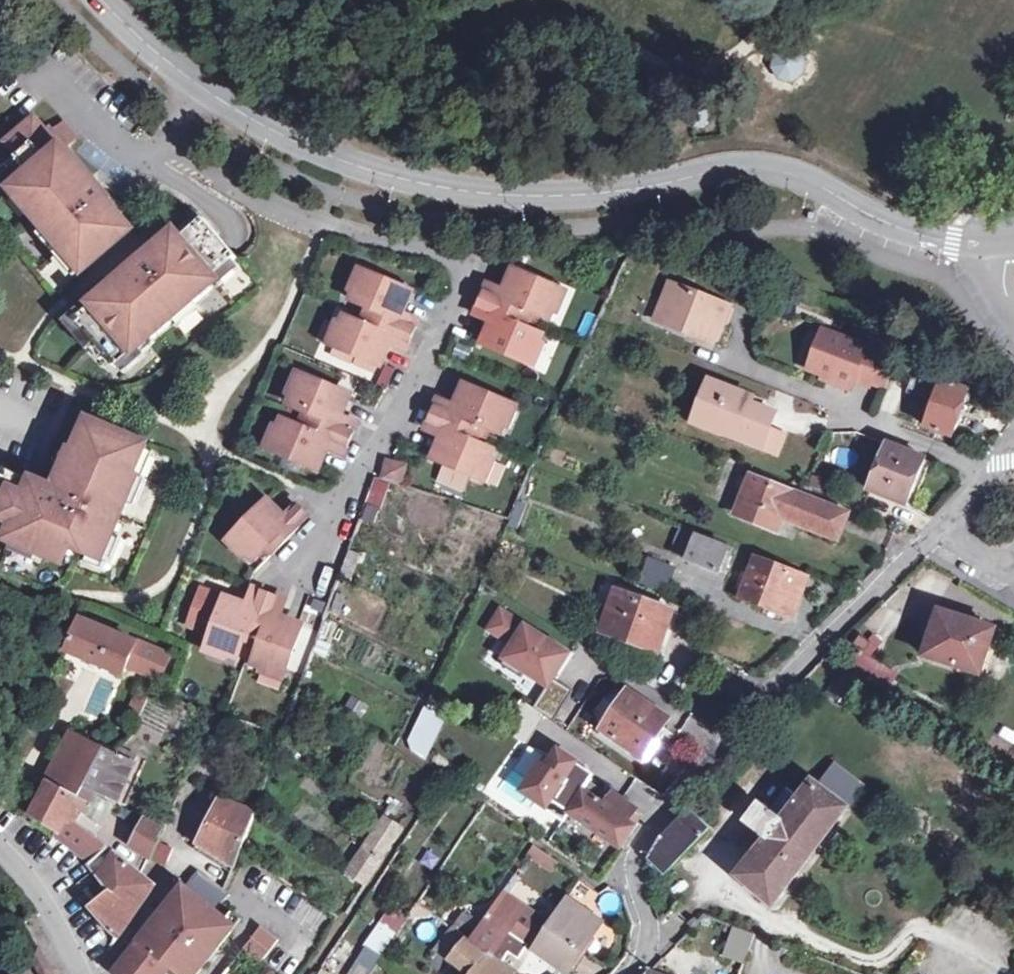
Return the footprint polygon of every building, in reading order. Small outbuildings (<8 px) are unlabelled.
[(782,50),(771,56),(768,69),(775,80),(787,83),(798,76),(801,64),(795,53),(782,50)] [(20,157),(3,171),(38,211),(35,214),(85,273),(132,233),(97,192),(89,181),(63,151),(76,139),(65,126),(52,139),(37,120),(9,144),(20,157)] [(181,240),(177,235),(153,256),(140,266),(145,272),(135,280),(130,275),(119,277),(120,283),(76,322),(117,369),(149,342),(151,344),(174,324),(172,321),(194,303),(196,305),(220,285),(215,280),(238,260),(204,221),(181,240)] [(488,288),(481,304),(526,323),(529,316),(538,320),(547,324),(554,307),(548,304),(554,290),(513,273),(506,290),(509,291),(507,296),(504,295),(488,288)] [(370,276),(364,274),(358,288),(364,291),(370,276)] [(411,294),(370,276),(364,291),(358,288),(351,305),(360,308),(370,313),(366,320),(411,339),(418,323),(399,315),(401,310),(404,311),(411,294)] [(667,288),(661,304),(653,323),(682,335),(684,331),(712,342),(725,312),(667,288)] [(560,293),(554,290),(548,304),(554,307),(560,293)] [(653,323),(661,304),(653,302),(645,320),(653,323)] [(526,323),(481,304),(474,320),(493,328),(491,333),(488,332),(481,349),(522,366),(528,352),(534,355),(541,338),(533,334),(523,330),(526,323)] [(370,313),(360,308),(357,316),(366,320),(370,313)] [(366,320),(357,316),(354,323),(363,327),(366,320)] [(538,320),(529,316),(526,323),(536,327),(538,320)] [(354,323),(345,319),(338,336),(344,339),(338,353),(379,370),(386,353),(383,352),(386,347),(405,355),(411,339),(366,320),(363,327),(354,323)] [(536,327),(526,323),(523,330),(533,334),(536,327)] [(817,326),(800,369),(848,388),(852,378),(880,389),(889,367),(860,355),(864,345),(817,326)] [(344,339),(338,336),(332,350),(338,353),(344,339)] [(534,355),(528,352),(522,366),(528,369),(534,355)] [(394,389),(402,372),(383,363),(375,381),(394,389)] [(308,380),(302,378),(296,392),(302,395),(308,380)] [(349,398),(308,380),(302,395),(296,392),(289,409),(298,412),(308,417),(305,424),(350,443),(356,427),(340,420),(337,419),(339,413),(342,415),(349,398)] [(927,426),(953,436),(970,391),(943,382),(927,426)] [(726,439),(764,453),(771,433),(776,418),(750,408),(752,402),(707,386),(694,421),(728,434),(726,439)] [(505,405),(464,388),(457,405),(460,406),(458,411),(455,410),(439,403),(432,419),(477,438),(480,431),(490,435),(498,439),(505,422),(500,419),(505,405)] [(505,422),(511,408),(505,405),(500,419),(505,422)] [(308,417),(298,412),(295,420),(305,424),(308,417)] [(477,438),(432,419),(425,435),(444,443),(442,449),(439,447),(432,463),(473,481),(479,467),(485,469),(492,453),(484,449),(474,445),(477,438)] [(305,424),(295,420),(292,427),(302,431),(305,424)] [(90,423),(78,452),(74,450),(57,492),(48,488),(42,479),(37,484),(6,471),(0,485),(0,536),(40,553),(43,546),(71,558),(74,551),(102,563),(139,477),(136,476),(148,448),(90,423)] [(350,443),(305,424),(302,431),(292,427),(283,423),(276,440),(282,442),(276,456),(317,474),(324,457),(321,456),(324,450),(343,459),(350,443)] [(490,435),(480,431),(477,438),(487,442),(490,435)] [(785,438),(771,433),(764,453),(776,458),(785,438)] [(487,442),(477,438),(474,445),(484,449),(487,442)] [(282,442),(276,440),(270,454),(276,456),(282,442)] [(886,442),(869,491),(908,505),(925,458),(886,442)] [(386,466),(380,484),(398,489),(404,470),(386,466)] [(485,469),(479,467),(473,481),(479,483),(485,469)] [(755,480),(740,518),(777,533),(782,521),(841,543),(850,518),(755,480)] [(267,504),(236,535),(246,546),(242,551),(255,564),(266,552),(272,558),(309,520),(297,508),(282,523),(278,519),(280,517),(267,504)] [(246,546),(236,535),(231,540),(242,551),(246,546)] [(680,556),(690,560),(697,540),(687,537),(680,556)] [(730,552),(697,540),(690,560),(688,564),(721,576),(730,552)] [(743,600),(785,615),(793,594),(803,597),(809,580),(758,562),(752,578),(743,576),(737,592),(746,595),(743,600)] [(647,563),(642,578),(669,588),(675,573),(647,563)] [(270,598),(254,592),(246,612),(241,609),(242,606),(225,600),(209,642),(223,647),(221,653),(238,660),(241,651),(245,641),(253,644),(270,598)] [(793,594),(785,615),(795,618),(803,597),(793,594)] [(615,595),(602,634),(659,653),(673,615),(615,595)] [(286,604),(270,598),(253,644),(260,646),(256,656),(253,665),(270,671),(272,665),(287,671),(302,629),(285,622),(284,626),(278,623),(286,604)] [(552,679),(570,651),(497,605),(481,631),(504,645),(492,664),(541,695),(534,707),(551,717),(568,689),(552,679)] [(942,613),(926,655),(980,675),(996,633),(979,627),(982,620),(965,614),(962,620),(942,613)] [(85,621),(70,653),(124,677),(139,645),(85,621)] [(253,644),(245,641),(241,651),(249,654),(253,644)] [(223,647),(209,642),(207,648),(221,653),(223,647)] [(260,646),(253,644),(249,654),(256,656),(260,646)] [(856,653),(846,671),(886,694),(896,677),(885,672),(887,668),(856,653)] [(287,671),(272,665),(270,671),(285,677),(287,671)] [(115,678),(91,671),(79,716),(103,722),(115,678)] [(135,716),(142,719),(154,693),(142,689),(133,710),(136,711),(135,716)] [(629,693),(604,731),(645,758),(669,720),(629,693)] [(402,748),(424,759),(445,716),(422,705),(402,748)] [(52,781),(68,790),(82,797),(86,790),(104,752),(106,749),(73,731),(48,780),(52,781)] [(136,766),(104,752),(86,790),(97,796),(99,793),(119,803),(136,766)] [(665,797),(634,776),(618,802),(611,812),(637,830),(665,797)] [(72,819),(73,818),(58,809),(68,790),(52,781),(37,811),(32,819),(38,823),(39,820),(61,833),(58,837),(56,841),(61,844),(72,819)] [(586,795),(611,812),(618,802),(588,783),(582,792),(586,795)] [(771,840),(741,878),(776,906),(848,809),(815,786),(804,800),(793,793),(775,816),(764,808),(751,824),(771,840)] [(58,809),(73,818),(82,797),(68,790),(58,809)] [(78,824),(83,815),(87,808),(91,809),(97,796),(86,790),(82,797),(73,818),(72,819),(78,824)] [(632,836),(637,830),(611,812),(586,795),(571,815),(623,850),(632,836)] [(237,868),(256,815),(223,802),(202,845),(237,868)] [(348,836),(365,848),(384,860),(404,828),(368,807),(348,836)] [(663,839),(653,862),(668,874),(711,830),(689,811),(663,839)] [(153,827),(165,833),(168,824),(152,816),(149,821),(155,823),(153,827)] [(72,819),(61,844),(93,867),(110,849),(98,840),(78,824),(72,819)] [(38,823),(58,837),(61,833),(39,820),(38,823)] [(154,860),(165,833),(153,827),(147,824),(134,846),(154,860)] [(529,847),(523,861),(551,871),(556,857),(529,847)] [(384,860),(365,848),(348,873),(368,886),(384,860)] [(93,867),(90,869),(114,894),(98,907),(95,909),(120,939),(127,929),(157,886),(110,849),(93,867)] [(188,886),(185,888),(218,914),(231,897),(226,893),(200,873),(188,886)] [(118,973),(168,973),(171,970),(177,973),(188,973),(190,972),(193,973),(201,973),(210,963),(218,952),(233,934),(225,928),(229,923),(228,922),(218,914),(185,888),(122,969),(118,973)] [(402,917),(385,907),(346,973),(368,973),(402,917)] [(581,919),(565,908),(547,934),(536,951),(565,972),(569,973),(572,973),(601,932),(581,919)] [(235,914),(228,922),(229,923),(225,928),(233,934),(243,921),(235,914)] [(584,914),(581,919),(601,932),(604,927),(584,914)] [(487,918),(470,942),(491,959),(509,933),(487,918)] [(522,941),(536,951),(547,934),(533,925),(522,941)] [(748,964),(759,936),(739,928),(728,956),(748,964)] [(264,929),(246,952),(261,965),(281,942),(264,929)] [(437,952),(453,961),(468,941),(453,930),(437,952)] [(453,961),(458,964),(473,973),(511,973),(491,959),(470,942),(468,941),(453,961)]
